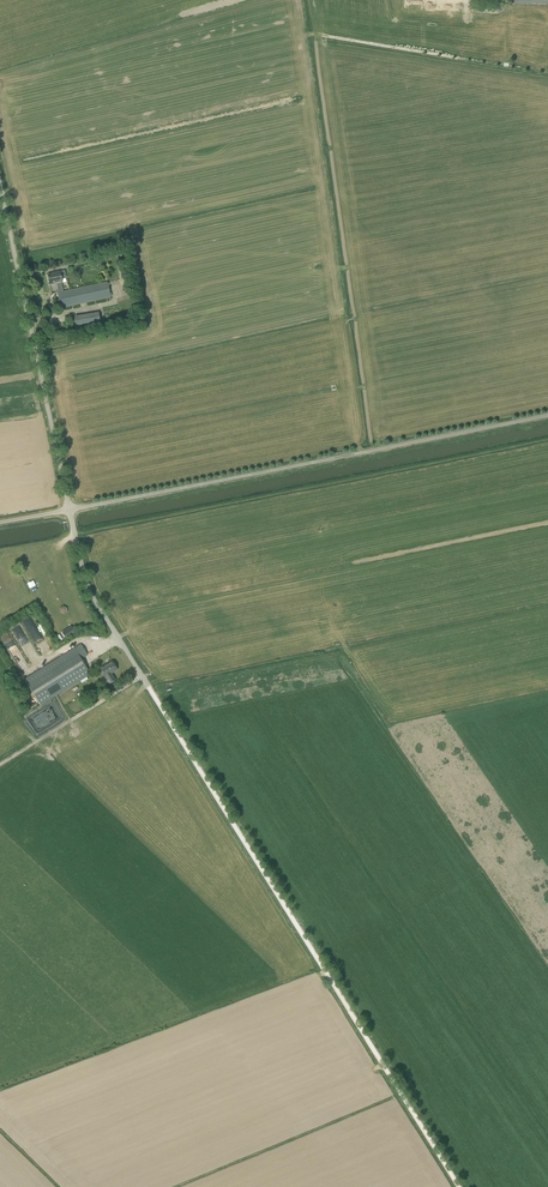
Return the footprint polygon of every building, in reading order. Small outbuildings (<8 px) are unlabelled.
[(60,272),(52,273),(52,274),(47,275),(49,285),(56,284),(58,293),(57,293),(60,309),(111,298),(107,282),(63,291),(61,283),(62,283),(61,279),(66,278),(64,271),(60,272)] [(77,333),(101,329),(99,313),(74,317),(77,333)] [(45,655),(51,651),(28,617),(22,621),(45,655)] [(71,625),(62,631),(65,636),(74,631),(71,625)] [(88,655),(81,644),(24,679),(41,706),(91,674),(82,659),(88,655)] [(112,661),(100,668),(110,684),(115,680),(111,673),(117,669),(112,661)]
